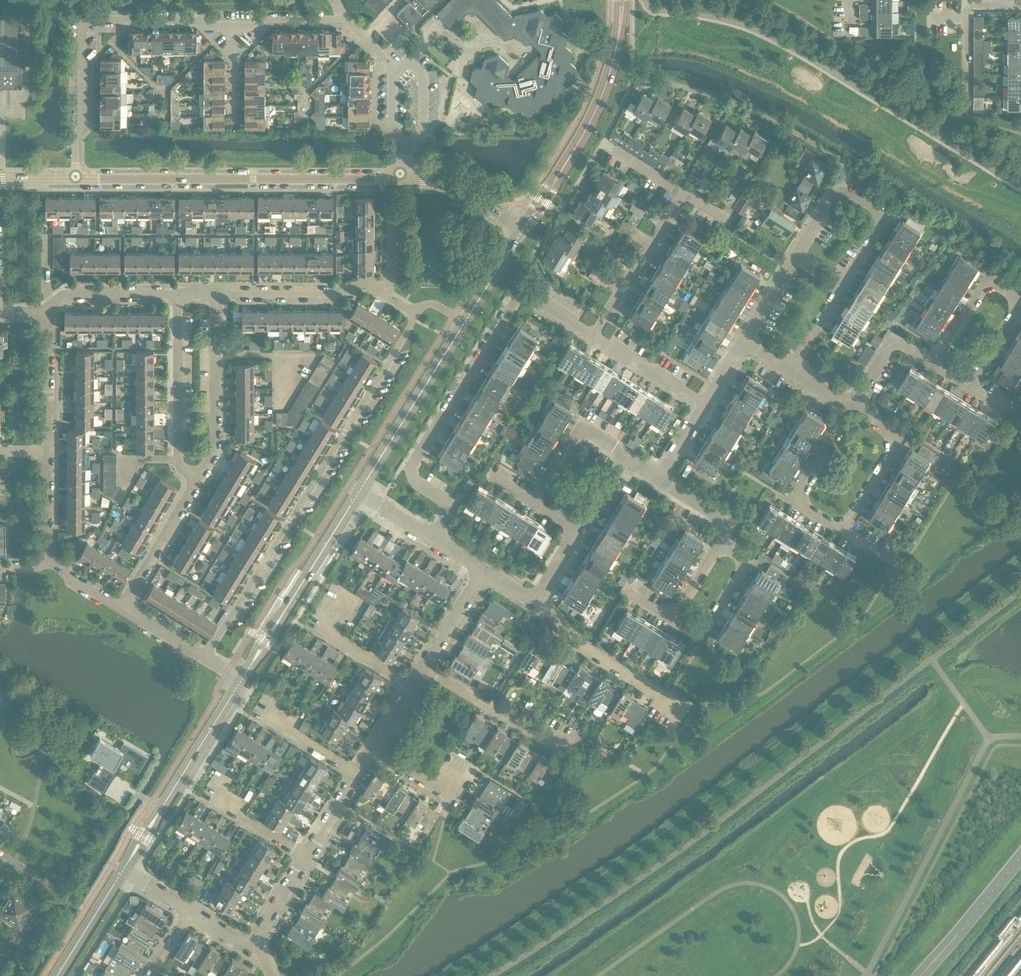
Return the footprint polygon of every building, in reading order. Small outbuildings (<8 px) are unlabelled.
[(376,14),(390,0),(362,0),(376,14)] [(409,27),(436,0),(407,0),(409,1),(396,14),(409,27)] [(437,13),(451,27),(466,12),(476,12),(504,38),(517,35),(525,44),(532,42),(541,51),(540,57),(537,56),(517,75),(518,79),(512,80),(506,74),(507,73),(509,64),(499,54),(484,58),(482,67),(473,70),(470,79),(477,86),(475,95),(482,102),(491,99),(497,106),(506,103),(513,110),(523,108),(530,115),(535,113),(538,113),(538,112),(540,103),(550,101),(552,91),(561,89),(564,79),(574,78),(576,68),(570,61),(572,52),(565,46),(567,36),(561,30),(564,20),(557,13),(547,15),(541,9),(524,13),(512,16),(509,13),(498,3),(495,0),(450,0),(438,12),(437,13)] [(893,12),(893,0),(886,0),(875,0),(875,4),(860,4),(860,11),(893,12)] [(874,23),(893,23),(893,12),(860,11),(860,19),(874,19),(874,23)] [(22,88),(22,68),(26,68),(26,37),(17,37),(17,15),(0,15),(0,88),(22,88)] [(1008,29),(1020,29),(1020,17),(1008,17),(1008,29)] [(893,35),(893,23),(874,23),(874,26),(860,26),(860,34),(893,35)] [(329,55),(329,51),(329,31),(324,31),(322,27),(320,31),(318,31),(318,51),(318,55),(329,55)] [(125,51),(140,51),(140,31),(135,31),(133,28),(131,31),(128,31),(128,41),(125,41),(120,46),(125,51)] [(140,51),(152,51),(152,31),(149,31),(147,28),(145,31),(140,31),(140,51)] [(152,51),(163,51),(163,31),(157,31),(155,28),(153,31),(152,31),(152,51)] [(163,51),(174,51),(174,31),(172,31),(170,28),(168,31),(163,31),(163,51)] [(174,51),(185,51),(185,31),(180,31),(178,28),(176,31),(174,31),(174,51)] [(190,31),(185,31),(185,51),(201,51),(206,46),(201,41),(197,41),(197,31),(194,31),(194,30),(192,28),(190,29),(190,31)] [(284,51),(284,31),(279,31),(277,28),(275,31),(273,31),(273,41),(270,41),(265,46),(270,51),(284,51)] [(284,51),(295,51),(295,31),(294,31),(292,28),(289,31),(284,31),(284,51)] [(295,51),(306,51),(306,31),(302,31),(300,28),(297,31),(295,31),(295,51)] [(318,55),(318,51),(318,31),(316,31),(314,28),(311,31),(306,31),(306,51),(307,51),(307,57),(313,57),(313,56),(316,56),(316,55),(318,55)] [(334,31),(329,31),(329,51),(345,51),(349,46),(344,42),(341,42),(341,31),(338,31),(336,28),(334,31)] [(1008,29),(1008,40),(1020,40),(1020,29),(1008,29)] [(1008,40),(1008,51),(1020,51),(1020,40),(1008,40)] [(111,46),(107,50),(111,54),(115,50),(111,46)] [(349,55),(349,71),(369,71),(369,66),(372,64),(369,62),(369,59),(359,59),(359,56),(354,50),(349,55)] [(100,65),(100,71),(121,70),(121,55),(118,52),(117,53),(115,51),(111,55),(111,59),(100,59),(100,61),(99,61),(97,63),(99,65),(100,65)] [(204,56),(204,71),(225,71),(225,66),(228,64),(225,61),(225,59),(214,59),(214,55),(209,51),(204,56)] [(245,66),(245,71),(266,71),(266,56),(260,51),(255,56),(255,59),(245,59),(245,62),(244,62),(242,64),(243,66),(245,66)] [(1008,51),(1008,63),(1020,63),(1020,51),(1008,51)] [(1008,63),(1009,74),(1020,74),(1020,63),(1008,63)] [(100,81),(121,81),(127,81),(127,71),(121,70),(100,71),(100,76),(99,76),(97,77),(99,79),(100,79),(100,81)] [(204,71),(204,82),(225,82),(225,80),(228,78),(225,76),(225,71),(204,71)] [(265,82),(266,71),(245,71),(245,76),(244,76),(242,78),(243,80),(245,80),(245,82),(265,82)] [(349,71),(349,82),(369,82),(369,81),(372,78),(369,76),(369,71),(349,71)] [(1009,74),(1009,85),(1020,85),(1020,74),(1009,74)] [(100,93),(121,93),(121,81),(100,81),(100,84),(99,84),(97,86),(99,88),(100,88),(100,93)] [(294,93),(303,93),(298,88),(290,81),(287,85),(291,89),(292,93),(294,93)] [(204,82),(204,93),(225,93),(225,88),(228,86),(225,84),(225,82),(204,82)] [(265,93),(265,82),(245,82),(245,84),(244,84),(242,86),(243,88),(245,88),(245,93),(265,93)] [(349,82),(349,93),(369,93),(369,89),(372,86),(369,84),(369,82),(349,82)] [(1009,85),(1009,97),(1020,97),(1020,85),(1009,85)] [(100,104),(127,104),(127,93),(121,93),(100,93),(100,98),(99,98),(97,100),(99,102),(100,102),(100,104)] [(204,93),(204,104),(225,104),(225,103),(228,100),(224,98),(225,93),(204,93)] [(265,104),(265,93),(245,93),(245,98),(244,98),(242,100),(243,102),(245,102),(245,104),(265,104)] [(369,93),(349,93),(349,105),(369,105),(369,103),(372,100),(369,98),(369,93)] [(644,117),(656,100),(643,93),(633,110),(644,117)] [(656,100),(644,117),(657,125),(659,121),(670,104),(658,96),(656,100)] [(1009,97),(1009,109),(1020,109),(1020,97),(1009,97)] [(127,104),(100,104),(100,106),(99,106),(97,108),(99,110),(100,110),(100,115),(121,115),(127,115),(127,104)] [(204,104),(204,115),(225,116),(225,110),(228,108),(225,106),(225,104),(204,104)] [(265,115),(265,104),(245,104),(245,107),(243,107),(242,108),(243,110),(245,110),(245,115),(265,115)] [(348,116),(369,116),(369,111),(372,109),(369,106),(369,105),(349,105),(342,105),(342,116),(348,116)] [(685,131),(688,127),(696,114),(684,107),(673,124),(685,131)] [(696,114),(688,127),(700,135),(711,118),(698,110),(696,114)] [(121,127),(121,115),(100,115),(100,120),(99,120),(97,122),(99,124),(100,124),(100,127),(121,127)] [(171,120),(171,131),(180,131),(180,115),(179,115),(174,120),(171,120)] [(204,115),(204,127),(225,127),(225,125),(228,123),(225,121),(225,116),(204,115)] [(265,127),(265,115),(245,115),(245,121),(243,121),(242,123),(243,125),(245,125),(245,127),(265,127)] [(369,116),(348,116),(348,127),(369,127),(369,125),(372,123),(369,121),(369,116)] [(499,126),(501,122),(497,119),(493,120),(492,124),(495,127),(499,126)] [(717,145),(726,150),(738,131),(726,124),(717,138),(712,136),(708,143),(715,147),(717,145)] [(741,152),(752,134),(740,127),(738,131),(726,150),(726,151),(739,154),(741,152)] [(752,134),(741,152),(748,157),(752,150),(757,153),(758,153),(761,155),(770,141),(768,140),(767,141),(766,140),(767,138),(754,130),(752,134)] [(626,149),(633,137),(624,131),(617,143),(626,149)] [(633,137),(626,149),(637,156),(638,154),(645,158),(648,152),(642,148),(645,144),(633,137)] [(810,194),(828,166),(815,158),(818,153),(805,145),(795,161),(801,165),(803,176),(787,201),(802,210),(811,195),(810,194)] [(645,158),(643,160),(653,166),(655,164),(662,169),(661,171),(666,163),(658,159),(661,154),(651,148),(648,152),(645,158)] [(666,163),(661,171),(666,175),(670,169),(680,175),(684,168),(674,162),(676,158),(671,155),(666,163)] [(597,181),(600,184),(614,192),(617,194),(624,183),(620,181),(603,171),(597,181)] [(871,178),(859,171),(851,182),(864,190),(871,178)] [(696,188),(702,191),(709,179),(704,176),(702,179),(692,173),(688,179),(698,186),(696,188)] [(708,192),(715,196),(719,190),(712,186),(715,182),(709,179),(702,191),(707,194),(708,192)] [(600,184),(594,194),(607,202),(611,204),(617,194),(614,192),(600,184)] [(744,214),(749,205),(766,216),(762,222),(786,237),(795,222),(754,197),(756,193),(746,187),(733,207),(736,209),(744,214)] [(729,196),(719,190),(715,196),(725,203),(724,205),(729,208),(737,196),(731,193),(729,196)] [(591,192),(584,202),(597,210),(601,212),(607,202),(594,194),(591,192)] [(45,215),(58,215),(58,197),(46,197),(45,215)] [(58,215),(71,215),(71,197),(58,197),(58,215)] [(71,215),(83,215),(83,197),(71,197),(71,215)] [(96,197),(83,197),(83,215),(96,215),(96,197)] [(100,214),(112,214),(112,197),(100,197),(100,214)] [(124,197),(112,197),(112,214),(112,223),(107,223),(107,233),(117,233),(117,214),(124,214),(124,197)] [(137,197),(124,197),(124,214),(137,214),(137,197)] [(149,197),(137,197),(137,214),(149,214),(149,197)] [(162,197),(149,197),(149,214),(161,214),(162,197)] [(175,197),(162,197),(161,214),(175,214),(175,197)] [(179,215),(192,215),(192,197),(179,197),(179,215)] [(204,197),(192,197),(192,215),(192,220),(196,220),(196,215),(204,215),(204,197)] [(217,198),(204,197),(204,215),(217,215),(217,198)] [(229,198),(217,198),(217,215),(229,215),(229,198)] [(241,198),(229,198),(229,215),(241,215),(241,198)] [(254,198),(241,198),(241,215),(254,215),(254,198)] [(258,215),(270,215),(270,198),(258,198),(258,215)] [(282,198),(270,198),(270,215),(282,215),(282,198)] [(295,198),(282,198),(282,215),(295,215),(295,198)] [(307,198),(295,198),(295,215),(307,215),(307,198)] [(320,198),(307,198),(307,215),(320,215),(320,198)] [(333,198),(320,198),(320,215),(333,215),(333,198)] [(356,211),(374,211),(374,198),(356,198),(356,211)] [(633,204),(645,211),(648,206),(636,199),(633,204)] [(597,210),(584,202),(581,200),(574,210),(577,212),(575,214),(580,217),(581,215),(591,221),(597,210)] [(631,217),(637,220),(640,215),(642,216),(645,211),(633,204),(630,209),(634,211),(631,217)] [(356,211),(356,223),(374,223),(374,211),(356,211)] [(909,216),(905,221),(920,230),(923,225),(909,216)] [(620,224),(632,232),(636,227),(633,225),(637,220),(631,217),(628,222),(623,219),(620,224)] [(898,229),(915,240),(921,231),(920,230),(905,221),(903,220),(898,229)] [(356,223),(356,235),(374,235),(374,223),(356,223)] [(632,232),(620,224),(617,229),(621,232),(615,241),(621,245),(627,236),(629,237),(632,232)] [(558,244),(577,256),(580,251),(576,249),(584,236),(569,227),(558,244)] [(678,238),(696,249),(702,240),(684,229),(678,238)] [(892,238),(910,249),(915,240),(898,229),(892,238)] [(356,236),(353,236),(353,245),(356,246),(356,248),(374,248),(374,235),(356,235),(356,236)] [(678,238),(673,247),(691,258),(696,249),(678,238)] [(887,246),(905,257),(910,249),(892,238),(887,246)] [(577,256),(558,244),(554,242),(544,259),(559,269),(568,255),(575,259),(577,256)] [(613,263),(619,253),(607,245),(601,255),(613,263)] [(882,255),(899,266),(905,257),(887,246),(882,255)] [(673,247),(667,255),(685,266),(691,258),(673,247)] [(356,248),(356,260),(374,260),(374,248),(356,248)] [(83,271),(83,253),(70,253),(70,271),(83,271)] [(83,271),(95,271),(95,253),(83,253),(83,271)] [(95,271),(107,271),(108,253),(95,253),(95,271)] [(120,253),(108,253),(107,271),(120,271),(120,253)] [(124,271),(137,271),(137,253),(124,253),(124,271)] [(149,253),(137,253),(137,271),(149,271),(149,253)] [(162,253),(149,253),(149,271),(162,271),(162,253)] [(175,253),(162,253),(162,271),(175,271),(175,253)] [(178,270),(191,270),(191,253),(178,253),(178,270)] [(204,253),(191,253),(191,270),(204,270),(204,253)] [(216,253),(204,253),(204,270),(216,270),(216,253)] [(228,253),(216,253),(216,270),(228,270),(228,253)] [(241,253),(228,253),(228,270),(241,270),(241,253)] [(254,253),(241,253),(241,270),(253,270),(254,253)] [(257,270),(270,270),(270,253),(258,253),(257,270)] [(283,253),(270,253),(270,270),(283,270),(283,253)] [(295,253),(283,253),(283,270),(295,270),(295,253)] [(295,270),(307,270),(307,253),(295,253),(295,270)] [(307,270),(320,270),(320,253),(307,253),(307,270)] [(333,253),(320,253),(320,270),(332,270),(333,253)] [(667,255),(662,264),(680,275),(685,266),(667,255)] [(876,263),(894,274),(899,266),(882,255),(876,263)] [(955,265),(973,276),(979,267),(961,256),(955,265)] [(374,260),(356,260),(356,273),(373,273),(374,260)] [(871,272),(889,283),(894,274),(876,263),(871,272)] [(675,283),(680,275),(662,264),(657,272),(675,283)] [(736,274),(753,285),(759,275),(741,264),(736,274)] [(973,276),(955,265),(950,274),(967,285),(973,276)] [(600,284),(606,274),(594,266),(588,277),(600,284)] [(669,292),(675,283),(657,272),(652,281),(669,292)] [(866,281),(883,291),(889,283),(871,272),(866,281)] [(698,274),(693,282),(699,285),(704,278),(698,274)] [(748,293),(753,285),(736,274),(730,282),(748,293)] [(967,285),(950,274),(945,282),(962,293),(967,285)] [(914,275),(909,283),(914,286),(919,278),(914,275)] [(664,300),(669,292),(652,281),(646,289),(664,300)] [(860,289),(878,300),(883,291),(866,281),(860,289)] [(743,302),(748,293),(730,282),(725,291),(743,302)] [(962,293),(945,282),(940,290),(957,301),(962,293)] [(693,283),(690,287),(696,291),(698,286),(693,283)] [(659,309),(664,300),(646,289),(641,298),(659,309)] [(855,297),(873,308),(878,300),(860,289),(855,297)] [(934,299),(951,310),(957,301),(940,290),(934,299)] [(725,291),(720,299),(738,310),(743,302),(725,291)] [(924,304),(929,308),(946,318),(951,310),(934,299),(929,296),(924,304)] [(850,306),(868,317),(873,308),(855,297),(850,306)] [(654,317),(659,309),(641,298),(636,306),(654,317)] [(720,299),(715,307),(732,318),(738,310),(720,299)] [(359,323),(369,309),(358,302),(349,317),(359,323)] [(654,317),(636,306),(630,315),(648,326),(654,317)] [(845,314),(862,325),(868,317),(850,306),(845,314)] [(727,327),(732,318),(715,307),(709,316),(727,327)] [(946,318),(929,308),(923,316),(941,327),(946,318)] [(359,323),(370,330),(379,315),(369,309),(359,323)] [(255,328),(255,310),(242,310),(242,328),(255,328)] [(255,328),(267,328),(267,310),(255,310),(255,328)] [(267,328),(280,328),(280,310),(267,310),(267,328)] [(280,328),(292,328),(292,310),(280,310),(280,328)] [(292,328),(304,328),(304,310),(292,310),(292,328)] [(304,328),(317,328),(317,310),(304,310),(304,328)] [(317,328),(329,328),(329,311),(317,310),(317,328)] [(329,311),(329,328),(342,328),(342,311),(329,311)] [(78,330),(78,312),(65,312),(65,330),(78,330)] [(90,312),(78,312),(78,330),(90,330),(90,312)] [(102,312),(90,312),(90,330),(102,330),(102,312)] [(115,312),(102,312),(102,330),(115,330),(115,312)] [(127,312),(115,312),(115,330),(127,330),(127,312)] [(139,312),(127,312),(127,330),(139,330),(139,312)] [(139,330),(152,330),(152,312),(139,312),(139,330)] [(152,312),(152,330),(165,330),(165,312),(152,312)] [(862,325),(845,314),(839,323),(857,334),(862,325)] [(389,322),(379,315),(370,330),(380,336),(389,322)] [(722,336),(727,327),(709,316),(704,325),(722,336)] [(935,336),(941,327),(923,316),(918,325),(913,321),(909,327),(927,339),(931,333),(935,336)] [(389,322),(380,336),(391,343),(400,329),(389,322)] [(857,334),(839,323),(834,332),(851,343),(857,334)] [(717,344),(722,336),(704,325),(699,333),(717,344)] [(514,337),(531,347),(537,338),(520,327),(514,337)] [(349,339),(352,333),(348,331),(344,337),(349,339)] [(352,333),(349,339),(353,342),(357,336),(352,333)] [(711,352),(717,344),(699,333),(694,342),(711,352)] [(514,337),(509,345),(526,356),(531,347),(514,337)] [(1017,339),(1012,347),(1020,353),(1020,342),(1017,339)] [(706,362),(711,352),(694,342),(683,359),(695,367),(701,359),(706,362)] [(370,352),(374,346),(369,344),(366,350),(370,352)] [(567,368),(578,350),(569,344),(566,349),(560,359),(558,362),(567,368)] [(509,345),(503,353),(521,364),(526,356),(509,345)] [(374,346),(370,352),(375,355),(378,349),(374,346)] [(562,346),(556,356),(560,359),(566,349),(562,346)] [(1012,347),(1007,356),(1020,365),(1020,353),(1012,347)] [(567,368),(576,373),(587,355),(578,350),(567,368)] [(77,351),(77,364),(94,364),(94,351),(77,351)] [(105,364),(112,363),(112,351),(105,352),(105,359),(99,360),(99,364),(105,363),(105,364)] [(136,351),(136,363),(154,363),(154,351),(136,351)] [(342,356),(349,360),(352,355),(345,351),(342,356)] [(363,353),(356,364),(371,373),(377,362),(363,353)] [(503,353),(498,362),(515,373),(521,364),(503,353)] [(321,360),(331,366),(334,361),(324,355),(321,360)] [(595,360),(587,355),(576,373),(585,378),(595,360)] [(349,360),(342,356),(339,361),(346,365),(349,360)] [(1007,356),(1001,365),(1019,376),(1020,373),(1020,365),(1007,356)] [(317,365),(328,371),(331,366),(321,360),(317,365)] [(585,378),(592,383),(604,365),(595,360),(585,378)] [(510,381),(515,373),(498,362),(493,370),(510,381)] [(154,376),(154,363),(136,363),(136,376),(154,376)] [(236,375),(254,375),(254,363),(236,363),(236,375)] [(77,364),(77,376),(94,376),(94,364),(77,364)] [(364,383),(371,373),(356,364),(350,374),(364,383)] [(314,370),(325,377),(328,371),(317,365),(314,370)] [(592,383),(601,389),(612,371),(604,365),(592,383)] [(1019,376),(1001,365),(996,374),(992,380),(1004,387),(1006,384),(1008,386),(1010,382),(1014,385),(1019,376)] [(909,392),(920,374),(910,368),(907,374),(902,371),(895,383),(909,392)] [(311,375),(322,382),(325,377),(314,370),(311,375)] [(505,389),(510,381),(493,370),(488,379),(505,389)] [(601,389),(610,394),(621,376),(612,371),(601,389)] [(329,377),(335,381),(338,376),(332,372),(329,377)] [(749,375),(743,384),(761,395),(767,386),(769,387),(771,382),(754,372),(751,376),(749,375)] [(350,374),(343,384),(358,394),(364,383),(350,374)] [(920,374),(909,392),(917,397),(928,379),(920,374)] [(236,375),(236,388),(254,388),(254,375),(236,375)] [(308,380),(319,387),(322,382),(311,375),(308,380)] [(77,376),(76,388),(94,388),(94,376),(77,376)] [(136,376),(136,388),(154,388),(154,376),(136,376)] [(610,394),(619,400),(630,382),(621,376),(610,394)] [(335,381),(329,377),(326,382),(333,385),(335,381)] [(500,398),(505,389),(488,379),(482,387),(500,398)] [(928,379),(917,397),(926,402),(937,384),(928,379)] [(319,387),(308,380),(305,385),(316,392),(319,387)] [(619,400),(627,405),(638,387),(630,382),(619,400)] [(343,384),(337,395),(351,404),(358,394),(343,384)] [(743,384),(738,392),(756,404),(761,395),(743,384)] [(937,384),(926,402),(934,407),(945,390),(937,384)] [(316,392),(305,385),(302,390),(312,397),(316,392)] [(494,407),(500,398),(482,387),(477,396),(494,407)] [(627,405),(636,410),(647,392),(638,387),(627,405)] [(76,388),(76,401),(94,401),(94,388),(76,388)] [(136,388),(136,401),(154,400),(154,388),(136,388)] [(236,388),(236,400),(254,400),(254,388),(236,388)] [(299,395),(309,402),(312,397),(302,390),(299,395)] [(945,390),(934,407),(943,413),(954,395),(945,390)] [(636,410),(644,415),(655,397),(647,392),(636,410)] [(738,392),(732,401),(750,412),(756,404),(738,392)] [(316,398),(322,401),(325,397),(319,393),(316,398)] [(295,401),(306,407),(309,402),(299,395),(295,401)] [(337,395),(330,405),(345,415),(351,404),(337,395)] [(954,395),(943,413),(951,418),(962,400),(954,395)] [(489,415),(494,407),(477,396),(472,404),(489,415)] [(644,415),(653,421),(664,403),(655,397),(644,415)] [(322,401),(316,398),(313,402),(320,406),(322,401)] [(548,409),(566,420),(572,410),(554,399),(548,409)] [(136,401),(136,413),(154,413),(154,400),(136,401)] [(236,400),(236,412),(254,412),(254,400),(236,400)] [(962,400),(951,418),(960,423),(971,405),(962,400)] [(76,401),(76,413),(94,413),(94,401),(76,401)] [(292,406),(303,412),(306,407),(295,401),(292,406)] [(732,401),(727,410),(745,421),(750,412),(732,401)] [(806,410),(800,420),(818,431),(824,421),(819,418),(822,413),(803,402),(807,404),(804,409),(806,410)] [(673,408),(664,403),(653,421),(662,426),(661,428),(666,431),(675,416),(670,413),(673,408)] [(484,424),(489,415),(472,404),(466,413),(484,424)] [(338,426),(345,415),(330,405),(323,416),(338,426)] [(971,405),(960,423),(968,428),(979,411),(971,405)] [(288,412),(289,424),(295,424),(303,412),(292,406),(289,412),(288,412)] [(548,409),(543,417),(561,428),(566,420),(548,409)] [(727,410),(722,418),(740,429),(745,421),(727,410)] [(979,411),(968,428),(977,434),(988,416),(979,411)] [(236,412),(236,425),(254,425),(254,412),(236,412)] [(94,426),(94,413),(76,413),(76,426),(94,426)] [(136,413),(136,425),(154,425),(154,413),(136,413)] [(478,432),(484,424),(466,413),(461,422),(478,432)] [(610,413),(606,419),(612,423),(615,417),(610,413)] [(988,416),(977,434),(986,439),(983,444),(989,447),(1000,430),(994,427),(997,422),(988,416)] [(543,417),(538,426),(556,437),(561,428),(543,417)] [(722,418),(717,427),(734,438),(740,429),(722,418)] [(321,420),(314,431),(329,440),(336,429),(321,420)] [(800,420),(795,428),(813,439),(818,431),(800,420)] [(307,426),(301,422),(296,430),(301,434),(307,426)] [(473,441),(478,432),(461,422),(456,430),(473,441)] [(136,425),(136,437),(154,437),(154,425),(136,425)] [(254,425),(236,425),(236,438),(254,438),(254,425)] [(504,426),(499,433),(504,436),(505,435),(508,429),(504,426)] [(508,429),(505,435),(511,439),(517,430),(510,426),(508,429)] [(538,426),(533,434),(550,445),(556,437),(538,426)] [(717,427),(711,435),(729,446),(734,438),(717,427)] [(807,448),(813,439),(795,428),(790,437),(807,448)] [(68,430),(68,443),(85,443),(85,430),(68,430)] [(468,450),(473,441),(456,430),(450,439),(468,450)] [(314,431),(308,441),(322,450),(329,440),(314,431)] [(533,434),(527,443),(545,454),(550,445),(533,434)] [(711,435),(706,444),(724,455),(729,446),(711,435)] [(154,437),(136,437),(136,450),(154,450),(154,437)] [(802,457),(807,448),(790,437),(784,445),(802,457)] [(288,444),(294,447),(296,443),(290,439),(288,444)] [(450,439),(445,447),(463,458),(468,450),(450,439)] [(308,441),(301,452),(316,461),(322,450),(308,441)] [(68,443),(68,455),(85,455),(85,443),(68,443)] [(527,443),(522,451),(540,462),(545,454),(527,443)] [(294,447),(288,444),(285,448),(291,452),(294,447)] [(706,444),(701,452),(719,464),(724,455),(706,444)] [(797,465),(802,457),(784,445),(779,454),(797,465)] [(913,449),(907,458),(925,469),(930,460),(935,463),(939,457),(937,456),(921,446),(917,451),(913,449)] [(463,458),(445,447),(440,456),(450,463),(447,468),(458,475),(467,460),(463,458)] [(233,462),(248,471),(255,460),(240,451),(233,462)] [(540,462),(522,451),(516,460),(534,471),(540,462)] [(301,452),(295,462),(309,471),(316,461),(301,452)] [(719,464),(701,452),(695,461),(713,472),(719,464)] [(792,474),(797,465),(779,454),(774,462),(792,474)] [(68,455),(68,467),(85,467),(85,455),(68,455)] [(902,466),(920,477),(925,469),(907,458),(902,466)] [(792,474),(774,462),(768,459),(759,474),(774,484),(778,477),(786,482),(792,474)] [(242,482),(248,471),(233,462),(227,473),(242,482)] [(303,482),(309,471),(295,462),(288,473),(303,482)] [(896,475),(915,486),(920,477),(902,466),(896,475)] [(68,467),(68,480),(85,480),(85,467),(68,467)] [(235,492),(242,482),(227,473),(221,483),(235,492)] [(296,492),(303,482),(288,473),(282,483),(296,492)] [(138,479),(144,483),(147,479),(140,475),(138,479)] [(891,483),(909,494),(915,486),(896,475),(891,483)] [(154,489),(169,498),(175,487),(161,478),(154,489)] [(144,483),(138,479),(131,491),(138,495),(144,483)] [(68,480),(68,492),(85,492),(85,480),(68,480)] [(229,503),(235,492),(221,483),(214,494),(229,503)] [(290,503),(296,492),(282,483),(275,494),(290,503)] [(886,492),(904,503),(909,494),(891,483),(886,492)] [(117,485),(104,485),(104,492),(115,499),(122,488),(117,485)] [(476,510),(487,492),(478,486),(467,504),(476,510)] [(720,486),(715,494),(721,497),(726,490),(720,486)] [(122,488),(115,499),(121,502),(127,491),(122,488)] [(154,489),(148,500),(163,509),(169,498),(154,489)] [(68,492),(68,504),(85,504),(85,492),(68,492)] [(241,496),(248,500),(251,496),(244,492),(241,496)] [(496,497),(487,492),(476,510),(485,515),(496,497)] [(881,500),(899,511),(904,503),(886,492),(881,500)] [(622,502),(640,513),(645,504),(627,493),(622,502)] [(223,513),(229,503),(214,494),(208,505),(223,513)] [(283,514),(290,503),(275,494),(268,505),(283,514)] [(126,501),(132,505),(135,500),(128,496),(126,501)] [(248,500),(241,496),(239,501),(245,505),(248,500)] [(504,502),(496,497),(485,515),(493,520),(504,502)] [(148,500),(142,510),(156,519),(163,509),(148,500)] [(875,509),(894,520),(899,511),(881,500),(875,509)] [(132,505),(126,501),(123,506),(129,509),(132,505)] [(493,520),(502,526),(513,508),(504,502),(493,520)] [(635,522),(640,513),(622,502),(616,511),(635,522)] [(68,504),(68,517),(85,517),(85,504),(68,504)] [(755,527),(758,522),(767,528),(778,510),(769,504),(766,509),(759,505),(748,523),(755,527)] [(216,524),(223,513),(208,505),(201,516),(216,524)] [(246,511),(252,515),(255,510),(249,507),(246,511)] [(267,508),(260,519),(274,528),(281,517),(267,508)] [(499,546),(505,536),(506,537),(510,531),(521,513),(513,508),(502,526),(498,532),(499,533),(493,542),(499,546)] [(894,520),(875,509),(870,518),(888,529),(894,520)] [(142,510),(136,521),(150,530),(156,519),(142,510)] [(767,528),(776,533),(787,515),(778,510),(767,528)] [(252,515),(246,511),(243,515),(249,519),(252,515)] [(629,531),(635,522),(616,511),(611,519),(629,531)] [(510,531),(519,536),(530,518),(521,513),(510,531)] [(776,533),(784,538),(795,520),(787,515),(776,533)] [(85,517),(68,517),(68,530),(85,530),(85,517)] [(112,523),(119,526),(122,521),(115,517),(112,523)] [(235,521),(229,517),(222,529),(228,533),(235,521)] [(519,536),(527,541),(538,524),(530,518),(519,536)] [(199,519),(192,530),(207,539),(214,528),(199,519)] [(268,538),(274,528),(260,519),(253,529),(268,538)] [(624,539),(629,531),(611,519),(606,528),(624,539)] [(679,538),(697,549),(703,539),(698,536),(701,530),(685,520),(681,526),(682,527),(676,536),(679,538)] [(784,538),(793,543),(804,526),(795,520),(784,538)] [(136,521),(129,532),(144,540),(150,530),(136,521)] [(119,526),(112,523),(109,528),(116,531),(119,526)] [(547,529),(538,524),(527,541),(535,546),(533,548),(540,552),(549,537),(544,534),(547,529)] [(234,531),(240,534),(243,529),(237,525),(234,531)] [(793,543),(802,549),(812,531),(804,526),(793,543)] [(606,528),(601,536),(619,548),(624,539),(606,528)] [(261,549),(268,538),(253,529),(247,540),(261,549)] [(350,553),(361,560),(371,544),(379,532),(374,529),(367,541),(360,537),(350,553)] [(192,530),(186,541),(201,550),(207,539),(192,530)] [(648,530),(643,538),(649,542),(654,534),(648,530)] [(240,534),(234,531),(231,537),(236,540),(240,534)] [(802,549),(810,554),(821,536),(812,531),(802,549)] [(137,552),(144,540),(129,532),(123,543),(137,552)] [(101,544),(105,537),(100,534),(96,541),(101,544)] [(378,548),(371,544),(361,560),(372,567),(382,551),(389,539),(385,536),(378,548)] [(601,536),(595,545),(614,556),(619,548),(601,536)] [(810,554),(818,559),(829,542),(821,536),(810,554)] [(105,537),(101,544),(105,546),(109,540),(105,537)] [(213,543),(219,546),(222,542),(216,538),(213,543)] [(692,557),(697,549),(679,538),(674,546),(692,557)] [(255,559),(261,549),(247,540),(240,550),(255,559)] [(186,541),(180,551),(194,560),(201,550),(186,541)] [(89,564),(98,549),(87,542),(78,557),(89,564)] [(838,547),(829,542),(818,559),(827,565),(838,547)] [(219,546),(213,543),(210,547),(216,551),(219,546)] [(388,555),(382,551),(372,567),(383,573),(393,557),(400,545),(396,543),(388,555)] [(595,545),(590,554),(608,565),(614,556),(595,545)] [(674,546),(669,555),(687,566),(692,557),(674,546)] [(846,552),(838,547),(827,565),(835,570),(846,552)] [(89,564),(99,570),(108,555),(98,549),(89,564)] [(248,570),(255,559),(240,550),(234,561),(248,570)] [(397,575),(407,559),(411,552),(407,550),(403,556),(402,556),(399,561),(393,557),(383,573),(394,580),(397,575)] [(194,560),(180,551),(173,562),(188,571),(194,560)] [(414,563),(407,559),(397,575),(408,582),(418,566),(425,554),(421,552),(414,563)] [(846,552),(835,570),(845,575),(856,558),(846,552)] [(590,554),(585,562),(603,573),(608,565),(590,554)] [(119,561),(108,555),(99,570),(110,576),(119,561)] [(669,555),(664,563),(682,574),(687,566),(669,555)] [(408,582),(418,589),(429,573),(436,561),(432,558),(424,570),(418,566),(408,582)] [(199,564),(206,568),(209,563),(202,559),(199,564)] [(119,561),(110,576),(121,583),(130,568),(119,561)] [(242,580),(248,570),(234,561),(227,571),(242,580)] [(585,562),(580,571),(598,582),(603,573),(585,562)] [(676,583),(682,574),(664,563),(658,572),(676,583)] [(206,568),(199,564),(196,568),(203,572),(206,568)] [(774,589),(778,592),(789,575),(771,564),(766,571),(762,569),(756,578),(774,589)] [(418,589),(429,596),(439,580),(447,568),(443,565),(435,577),(429,573),(418,589)] [(171,579),(175,573),(170,570),(166,576),(171,579)] [(235,590),(242,580),(227,571),(221,581),(235,590)] [(580,571),(574,579),(592,590),(598,582),(580,571)] [(454,572),(449,580),(453,582),(458,574),(454,572)] [(676,583),(658,572),(653,581),(659,585),(668,590),(671,592),(676,583)] [(622,573),(617,582),(622,585),(627,576),(622,573)] [(756,578),(751,587),(768,598),(774,589),(756,578)] [(574,579),(569,588),(587,599),(592,590),(574,579)] [(451,587),(439,580),(429,596),(441,603),(451,587)] [(235,590),(221,581),(214,592),(228,601),(235,590)] [(349,581),(346,586),(352,590),(356,585),(349,581)] [(155,605),(164,590),(153,583),(144,598),(155,605)] [(192,592),(196,586),(191,583),(187,589),(192,592)] [(659,585),(657,589),(665,594),(668,590),(659,585)] [(360,587),(355,593),(366,600),(371,592),(364,588),(363,589),(360,587)] [(751,587),(745,595),(763,606),(768,598),(751,587)] [(587,599),(569,588),(564,597),(582,608),(587,599)] [(200,589),(196,595),(202,599),(206,593),(200,589)] [(155,605),(166,611),(175,596),(164,590),(155,605)] [(745,595),(740,604),(758,615),(763,606),(745,595)] [(166,611),(176,618),(185,603),(175,596),(166,611)] [(213,605),(216,599),(212,596),(208,602),(213,605)] [(477,620),(476,620),(479,621),(498,633),(503,624),(499,622),(504,614),(508,617),(512,611),(492,599),(484,612),(482,611),(477,620)] [(176,618),(187,624),(196,609),(185,603),(176,618)] [(740,604),(735,612),(752,623),(758,615),(740,604)] [(609,619),(612,621),(614,620),(619,611),(620,609),(616,606),(609,619)] [(404,607),(396,619),(412,628),(424,636),(427,632),(415,624),(419,617),(404,607)] [(187,624),(197,631),(206,616),(196,609),(187,624)] [(625,633),(635,615),(626,610),(624,614),(618,623),(615,627),(625,633)] [(619,611),(614,620),(618,623),(624,614),(619,611)] [(735,612),(730,621),(747,631),(752,623),(735,612)] [(408,635),(412,628),(396,619),(391,615),(384,626),(405,639),(417,647),(420,642),(408,635)] [(625,633),(633,638),(644,621),(635,615),(625,633)] [(206,616),(197,631),(208,637),(217,623),(206,616)] [(469,632),(463,642),(465,643),(484,655),(490,646),(494,640),(500,644),(504,637),(498,633),(479,621),(471,634),(469,632)] [(633,638),(641,644),(652,626),(644,621),(633,638)] [(730,621),(724,629),(742,640),(747,631),(730,621)] [(401,646),(405,639),(384,626),(377,637),(399,650),(411,657),(413,653),(401,646)] [(641,644),(650,649),(661,631),(652,626),(641,644)] [(614,629),(611,634),(620,640),(623,634),(614,629)] [(742,640),(724,629),(719,638),(736,649),(742,640)] [(307,642),(311,633),(307,631),(302,639),(307,642)] [(650,649),(659,654),(669,636),(661,631),(650,649)] [(659,654),(667,660),(665,662),(671,666),(685,643),(680,639),(678,642),(669,636),(659,654)] [(395,657),(399,650),(377,637),(371,648),(376,652),(392,661),(404,668),(406,664),(395,657)] [(283,654),(294,661),(304,645),(293,638),(283,654)] [(294,661),(305,668),(315,652),(318,648),(322,640),(318,638),(313,645),(311,650),(304,645),(294,661)] [(511,642),(507,648),(515,653),(519,656),(523,649),(511,642)] [(538,676),(541,677),(553,658),(540,650),(542,648),(533,642),(519,664),(526,668),(524,670),(537,678),(538,676)] [(455,655),(450,664),(471,677),(476,667),(480,662),(489,667),(493,660),(484,655),(465,643),(457,656),(455,655)] [(329,654),(333,647),(329,644),(325,652),(329,654)] [(335,659),(340,661),(344,654),(340,651),(335,659)] [(315,652),(305,668),(316,675),(326,659),(315,652)] [(566,686),(575,671),(563,663),(564,661),(554,656),(553,658),(541,677),(550,683),(553,678),(560,683),(558,687),(564,691),(566,686)] [(627,657),(625,661),(633,666),(635,662),(627,657)] [(316,675),(327,682),(337,666),(326,659),(316,675)] [(588,699),(600,680),(587,672),(589,670),(579,664),(575,671),(566,686),(575,692),(578,687),(585,692),(583,696),(588,699)] [(359,679),(375,689),(382,677),(366,667),(359,679)] [(606,714),(607,711),(610,712),(622,693),(609,685),(610,683),(601,677),(600,680),(588,699),(597,704),(595,707),(606,714)] [(359,679),(352,690),(368,700),(375,689),(359,679)] [(514,687),(508,683),(499,696),(505,700),(514,687)] [(387,696),(389,692),(382,687),(379,691),(387,696)] [(489,688),(485,694),(493,698),(496,693),(489,688)] [(352,690),(346,701),(361,710),(368,700),(352,690)] [(622,693),(610,712),(619,718),(621,714),(629,718),(626,722),(632,726),(644,706),(631,698),(632,697),(623,691),(622,693)] [(380,707),(383,703),(375,698),(372,702),(380,707)] [(346,701),(339,712),(350,718),(355,721),(361,710),(346,701)] [(373,718),(376,713),(368,708),(365,712),(373,718)] [(350,718),(339,712),(334,709),(327,720),(343,730),(350,718)] [(485,748),(497,728),(484,721),(485,719),(476,713),(463,734),(472,740),(479,744),(485,748)] [(367,728),(369,724),(361,719),(359,724),(367,728)] [(252,729),(256,723),(252,720),(248,727),(252,729)] [(321,731),(336,740),(336,741),(339,736),(343,730),(327,720),(321,731)] [(581,732),(584,734),(591,739),(594,735),(589,732),(591,728),(586,724),(581,732)] [(227,744),(239,751),(249,735),(237,727),(227,744)] [(239,751),(250,757),(260,741),(267,729),(263,727),(255,739),(249,735),(239,751)] [(355,736),(358,732),(350,727),(347,732),(355,736)] [(497,728),(485,748),(494,753),(496,749),(504,754),(501,758),(507,761),(519,742),(506,734),(507,732),(498,727),(497,728)] [(250,757),(260,764),(271,748),(273,743),(278,736),(274,733),(269,741),(268,740),(265,745),(260,741),(250,757)] [(336,740),(335,742),(349,751),(353,745),(339,736),(336,741),(336,740)] [(91,753),(102,759),(95,772),(89,782),(104,792),(111,781),(107,779),(118,759),(138,771),(147,756),(125,742),(121,749),(100,737),(91,753)] [(277,752),(271,748),(260,764),(271,771),(276,764),(281,755),(281,754),(288,743),(284,740),(277,752)] [(507,761),(529,775),(540,755),(528,748),(529,745),(520,740),(519,742),(507,761)] [(540,755),(529,775),(537,780),(540,776),(547,780),(545,785),(550,788),(562,769),(549,761),(550,759),(541,753),(540,755)] [(304,768),(320,778),(327,766),(311,756),(304,768)] [(224,764),(220,771),(224,773),(227,768),(228,767),(224,764)] [(304,768),(297,779),(313,788),(325,796),(329,790),(321,786),(319,786),(316,785),(320,778),(304,768)] [(382,798),(379,803),(377,807),(382,811),(385,807),(397,787),(384,779),(385,777),(376,771),(363,792),(372,798),(375,794),(382,798)] [(306,799),(313,788),(297,779),(294,776),(287,787),(290,789),(306,799)] [(332,785),(334,781),(327,776),(324,780),(332,785)] [(473,806),(492,818),(498,809),(493,806),(498,798),(503,801),(506,795),(493,787),(487,783),(479,796),(477,795),(471,804),(473,806)] [(496,783),(493,787),(506,795),(508,790),(496,783)] [(406,820),(418,800),(406,792),(407,790),(398,785),(397,787),(385,807),(393,812),(396,807),(403,812),(400,816),(406,820)] [(284,801),(295,808),(311,818),(314,814),(306,809),(302,806),(306,799),(290,789),(284,801)] [(288,818),(295,808),(284,801),(279,798),(272,808),(288,818)] [(318,807),(321,803),(312,798),(310,802),(318,807)] [(418,800),(406,820),(415,825),(418,821),(425,825),(422,830),(428,834),(435,823),(440,814),(427,806),(428,804),(419,798),(418,800)] [(200,802),(195,809),(194,810),(196,811),(194,815),(186,810),(177,826),(188,833),(198,817),(200,812),(205,805),(200,802)] [(492,818),(473,806),(465,818),(463,817),(457,826),(479,839),(485,830),(480,827),(484,820),(489,823),(492,818)] [(288,818),(272,808),(265,820),(281,830),(288,818)] [(188,833),(199,840),(208,824),(211,819),(216,812),(212,809),(207,816),(204,821),(198,817),(188,833)] [(199,840),(210,846),(219,831),(222,826),(227,818),(221,815),(217,822),(214,827),(208,824),(199,840)] [(1,827),(0,827),(0,843),(10,825),(4,822),(1,827)] [(226,835),(219,831),(210,846),(221,854),(231,838),(230,837),(238,825),(234,823),(226,835)] [(349,851),(371,864),(376,856),(371,853),(376,846),(380,848),(383,843),(389,846),(392,840),(368,825),(357,844),(355,843),(349,851)] [(283,864),(271,856),(276,849),(259,839),(252,850),(268,860),(269,860),(280,867),(283,864)] [(262,871),(268,860),(252,850),(245,861),(262,871)] [(341,865),(336,873),(338,875),(357,887),(362,878),(358,875),(362,868),(367,870),(371,864),(349,851),(349,852),(351,853),(343,866),(341,865)] [(255,882),(262,871),(245,861),(239,872),(255,882)] [(274,878),(276,874),(269,869),(266,874),(274,878)] [(165,870),(162,875),(167,878),(170,873),(165,870)] [(251,889),(255,882),(239,872),(232,882),(243,889),(264,902),(266,898),(251,889)] [(322,895),(335,903),(349,912),(349,911),(344,908),(349,900),(345,897),(349,889),(354,892),(357,887),(338,875),(330,888),(328,886),(322,895)] [(227,879),(220,890),(236,901),(236,900),(253,911),(257,905),(248,900),(247,901),(239,896),(243,889),(232,882),(227,879)] [(267,889),(270,885),(262,880),(259,884),(267,889)] [(24,922),(28,925),(18,940),(24,944),(40,921),(33,917),(30,923),(25,920),(36,904),(13,888),(0,907),(0,914),(20,927),(24,922)] [(232,907),(236,901),(220,890),(213,901),(229,912),(228,913),(245,924),(249,918),(232,907)] [(306,903),(300,911),(302,913),(322,925),(327,916),(323,913),(327,906),(332,908),(335,903),(322,895),(314,890),(316,891),(308,904),(306,903)] [(132,925),(152,937),(160,924),(162,926),(167,916),(146,903),(140,912),(145,915),(140,922),(136,920),(132,925)] [(322,925),(302,913),(294,926),(292,925),(286,934),(308,947),(322,925)] [(119,947),(139,959),(147,946),(149,948),(154,939),(152,937),(132,925),(127,934),(131,937),(127,944),(122,941),(119,947)] [(198,967),(210,948),(197,940),(198,938),(189,932),(176,954),(185,959),(188,955),(195,959),(192,964),(198,967)] [(231,961),(219,953),(220,951),(211,946),(210,948),(198,967),(207,973),(210,968),(217,972),(215,975),(223,975),(231,961)] [(117,975),(127,975),(132,967),(136,970),(141,961),(139,959),(119,947),(113,956),(109,963),(105,969),(117,975)] [(223,975),(253,975),(254,975),(240,967),(242,965),(233,959),(231,961),(223,975)] [(89,961),(85,969),(91,973),(96,965),(89,961)]
